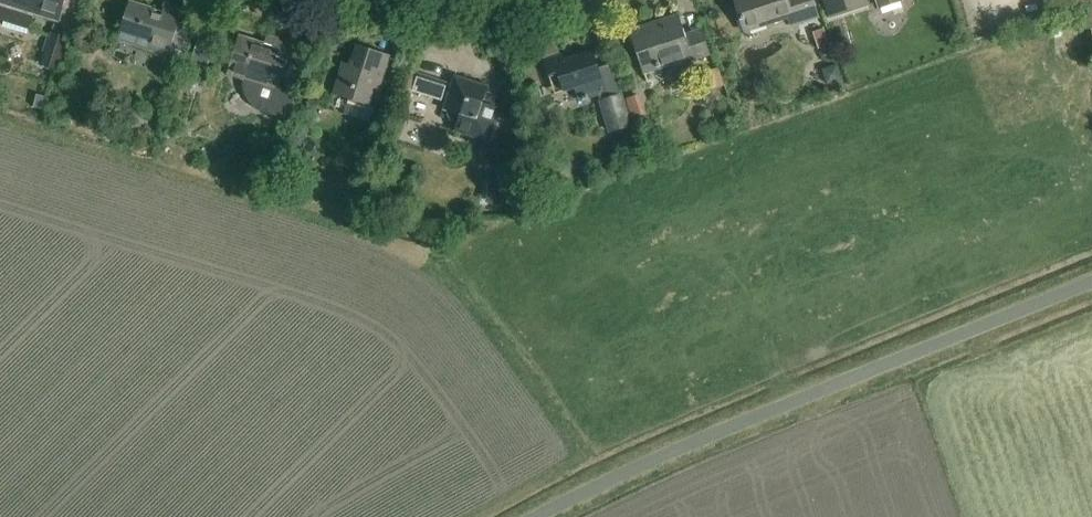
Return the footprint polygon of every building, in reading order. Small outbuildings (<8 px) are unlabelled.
[(35,13),(60,20),(67,0),(0,0),(0,20),(4,21),(3,25),(28,33),(29,29),(30,29),(35,13)] [(180,17),(183,9),(167,4),(165,11),(131,0),(119,39),(166,54),(161,70),(180,76),(197,22),(180,17)] [(819,15),(814,0),(736,0),(746,30),(788,16),(791,25),(819,15)] [(831,18),(867,7),(865,0),(825,0),(831,18)] [(880,9),(903,2),(902,0),(877,0),(880,9)] [(675,67),(709,55),(701,30),(685,35),(678,14),(659,20),(661,26),(631,37),(642,69),(672,58),(675,67)] [(825,29),(814,33),(819,50),(830,46),(825,29)] [(836,34),(841,49),(849,46),(845,32),(836,34)] [(68,38),(51,33),(42,66),(60,70),(68,38)] [(218,40),(200,35),(191,64),(208,70),(218,40)] [(299,82),(283,77),(294,44),(276,38),(273,45),(240,35),(227,74),(244,80),(243,82),(243,88),(247,101),(252,108),(258,112),(266,115),(288,121),(299,82)] [(343,64),(333,95),(349,100),(362,104),(375,108),(372,116),(385,120),(392,99),(379,95),(391,56),(357,46),(351,66),(343,64)] [(581,99),(599,93),(602,101),(599,102),(609,134),(633,126),(623,94),(620,95),(611,66),(599,70),(593,51),(566,59),(565,55),(545,61),(550,74),(556,93),(566,89),(577,86),(581,99)] [(413,92),(444,102),(450,84),(419,74),(413,92)] [(491,144),(502,108),(490,104),(486,96),(488,87),(454,77),(443,111),(456,115),(459,121),(455,133),(491,144)] [(630,94),(631,117),(645,117),(644,94),(630,94)] [(378,144),(383,129),(372,125),(367,141),(378,144)] [(513,176),(488,176),(488,200),(513,200),(513,176)]
